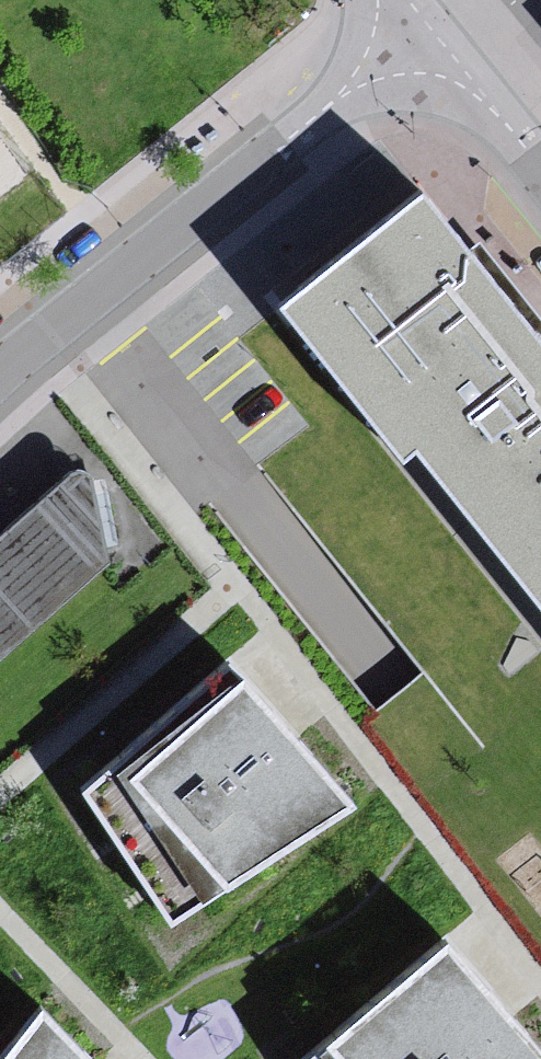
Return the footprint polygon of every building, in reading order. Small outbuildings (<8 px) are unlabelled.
[(417,196),(282,305),(540,621),(540,348),(417,196)] [(86,468),(0,542),(0,667),(148,541),(86,468)] [(227,660),(79,784),(171,916),(345,797),(227,660)] [(440,937),(302,1058),(540,1058),(540,1055),(440,937)] [(38,1008),(0,1057),(0,1058),(86,1058),(38,1008)]
